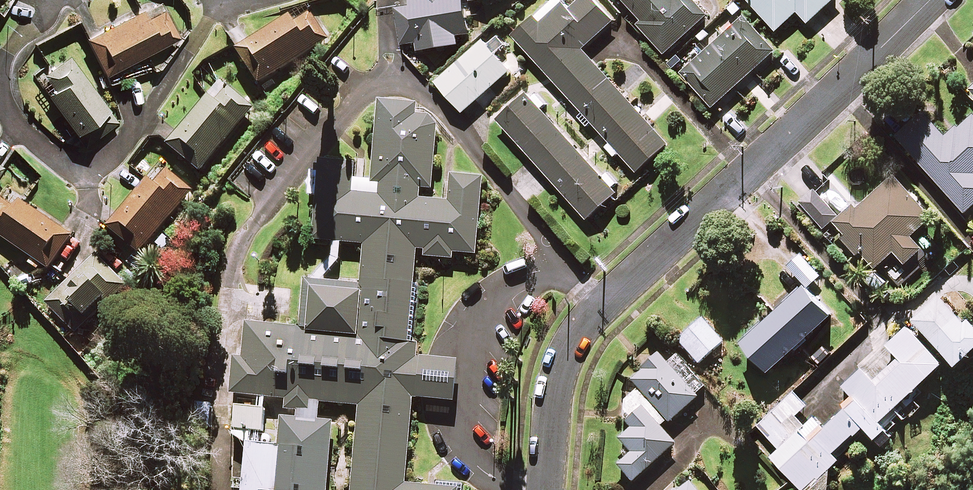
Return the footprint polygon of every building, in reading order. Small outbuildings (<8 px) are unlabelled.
[(9,0),(0,0),(0,10),(9,0)] [(412,6),(397,9),(403,44),(417,42),(418,50),(459,44),(457,35),(470,33),(464,0),(411,0),(412,6)] [(620,152),(636,171),(667,144),(582,49),(614,20),(596,0),(580,0),(570,9),(561,0),(552,0),(541,10),(514,35),(608,140),(603,145),(614,157),(620,152)] [(641,28),(664,54),(707,15),(693,0),(621,0),(639,19),(636,22),(641,28)] [(776,31),(797,11),(807,23),(832,0),(748,0),(776,31)] [(144,18),(140,9),(85,35),(104,75),(178,40),(164,9),(144,18)] [(328,37),(311,11),(290,24),(286,17),(236,50),(258,84),(328,37)] [(774,52),(744,17),(682,72),(712,107),(774,52)] [(504,44),(497,36),(487,45),(483,40),(436,82),(463,112),(510,71),(494,53),(504,44)] [(69,57),(36,79),(82,147),(115,125),(69,57)] [(251,108),(220,82),(167,144),(198,170),(251,108)] [(606,172),(601,177),(526,93),(497,119),(587,219),(615,193),(611,188),(616,184),(606,172)] [(441,130),(434,118),(422,117),(423,104),(385,100),(377,184),(385,184),(384,195),(360,193),(362,163),(326,159),(319,240),(370,245),(366,283),(310,278),(306,327),(254,322),(251,356),(241,355),(237,395),(366,406),(358,489),(449,489),(435,489),(409,486),(417,399),(426,400),(456,403),(458,378),(460,358),(432,355),(423,354),(424,344),(416,343),(424,250),(431,250),(430,257),(459,260),(459,253),(478,256),(485,180),(457,175),(455,201),(426,199),(427,188),(439,189),(441,130)] [(972,115),(948,138),(926,114),(898,139),(965,213),(972,205),(972,115)] [(190,189),(165,168),(152,184),(146,179),(107,227),(138,253),(190,189)] [(856,204),(842,216),(814,185),(794,203),(822,234),(835,222),(875,268),(879,264),(896,283),(911,270),(908,267),(922,254),(928,261),(941,250),(920,227),(931,217),(894,175),(858,207),(856,204)] [(5,191),(0,198),(0,237),(48,270),(52,264),(67,243),(72,235),(5,191)] [(85,323),(81,319),(102,299),(106,303),(125,284),(96,254),(46,303),(49,306),(75,333),(85,323)] [(819,275),(801,256),(789,268),(807,287),(819,275)] [(830,316),(803,285),(741,341),(769,371),(830,316)] [(939,296),(912,320),(954,365),(972,348),(972,325),(967,318),(963,322),(939,296)] [(721,342),(701,320),(677,342),(698,364),(721,342)] [(826,427),(806,405),(794,392),(758,425),(779,448),(771,456),(802,489),(829,489),(829,468),(838,460),(832,453),(861,426),(876,442),(881,447),(894,435),(889,430),(896,424),(892,420),(900,414),(904,418),(907,415),(910,418),(922,407),(915,400),(909,393),(940,365),(906,327),(886,345),(902,362),(877,386),(862,369),(843,386),(856,400),(826,427)] [(659,428),(666,422),(668,425),(698,398),(696,395),(703,388),(674,356),(667,362),(659,353),(629,380),(636,389),(619,404),(629,415),(623,421),(631,429),(618,440),(630,454),(616,466),(631,483),(674,445),(659,428)] [(340,421),(288,417),(285,444),(254,442),(250,489),(334,489),(340,421)] [(688,482),(677,489),(694,489),(688,482)]
